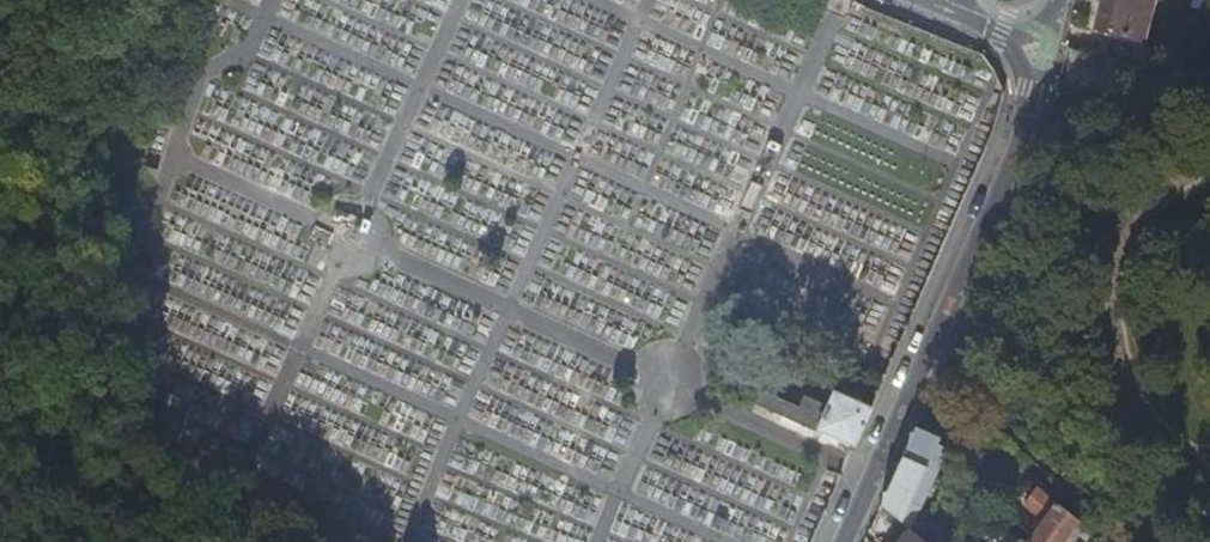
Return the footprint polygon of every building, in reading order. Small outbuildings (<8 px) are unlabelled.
[(1152,0),(1101,0),(1093,30),(1141,43),(1152,0)] [(762,374),(757,388),(797,406),(802,396),(803,391),(762,374)] [(825,406),(802,396),(797,406),(757,388),(754,387),(748,400),(853,448),(870,410),(832,393),(825,406)] [(941,440),(915,427),(880,506),(908,530),(912,533),(941,472),(928,466),(941,440)] [(1021,498),(1027,503),(1035,493),(1029,488),(1021,498)] [(1027,503),(1025,506),(1037,517),(1034,521),(1040,526),(1026,541),(1089,541),(1094,535),(1038,490),(1035,493),(1027,503)] [(912,533),(908,530),(898,541),(923,541),(912,533)]
